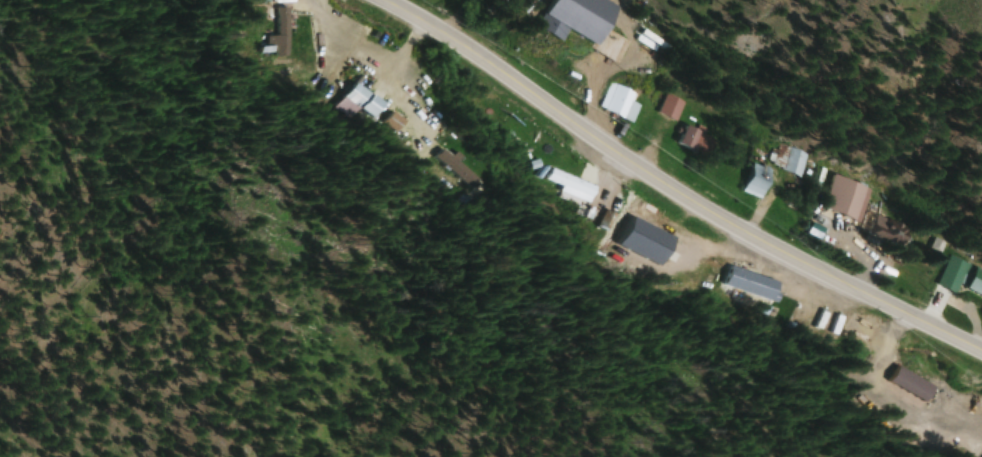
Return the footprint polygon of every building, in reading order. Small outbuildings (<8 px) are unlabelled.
[(274,45),(274,0),(264,0),(264,45),(274,45)] [(576,8),(566,25),(617,57),(628,40),(576,8)] [(387,107),(360,81),(348,93),(375,120),(387,107)] [(635,102),(639,92),(610,81),(600,108),(635,122),(642,104),(635,102)] [(687,103),(670,93),(661,112),(678,121),(687,103)] [(709,158),(718,138),(688,124),(679,144),(709,158)] [(800,177),(811,155),(794,147),(784,169),(800,177)] [(775,170),(754,163),(744,193),(765,201),(775,170)] [(824,208),(859,222),(872,188),(838,174),(824,208)] [(869,235),(903,247),(911,228),(876,215),(869,235)] [(974,273),(959,258),(939,277),(954,292),(974,273)] [(775,300),(780,281),(730,266),(725,285),(775,300)] [(975,277),(969,287),(981,295),(981,280),(975,277)] [(937,383),(897,367),(890,383),(930,400),(937,383)]
